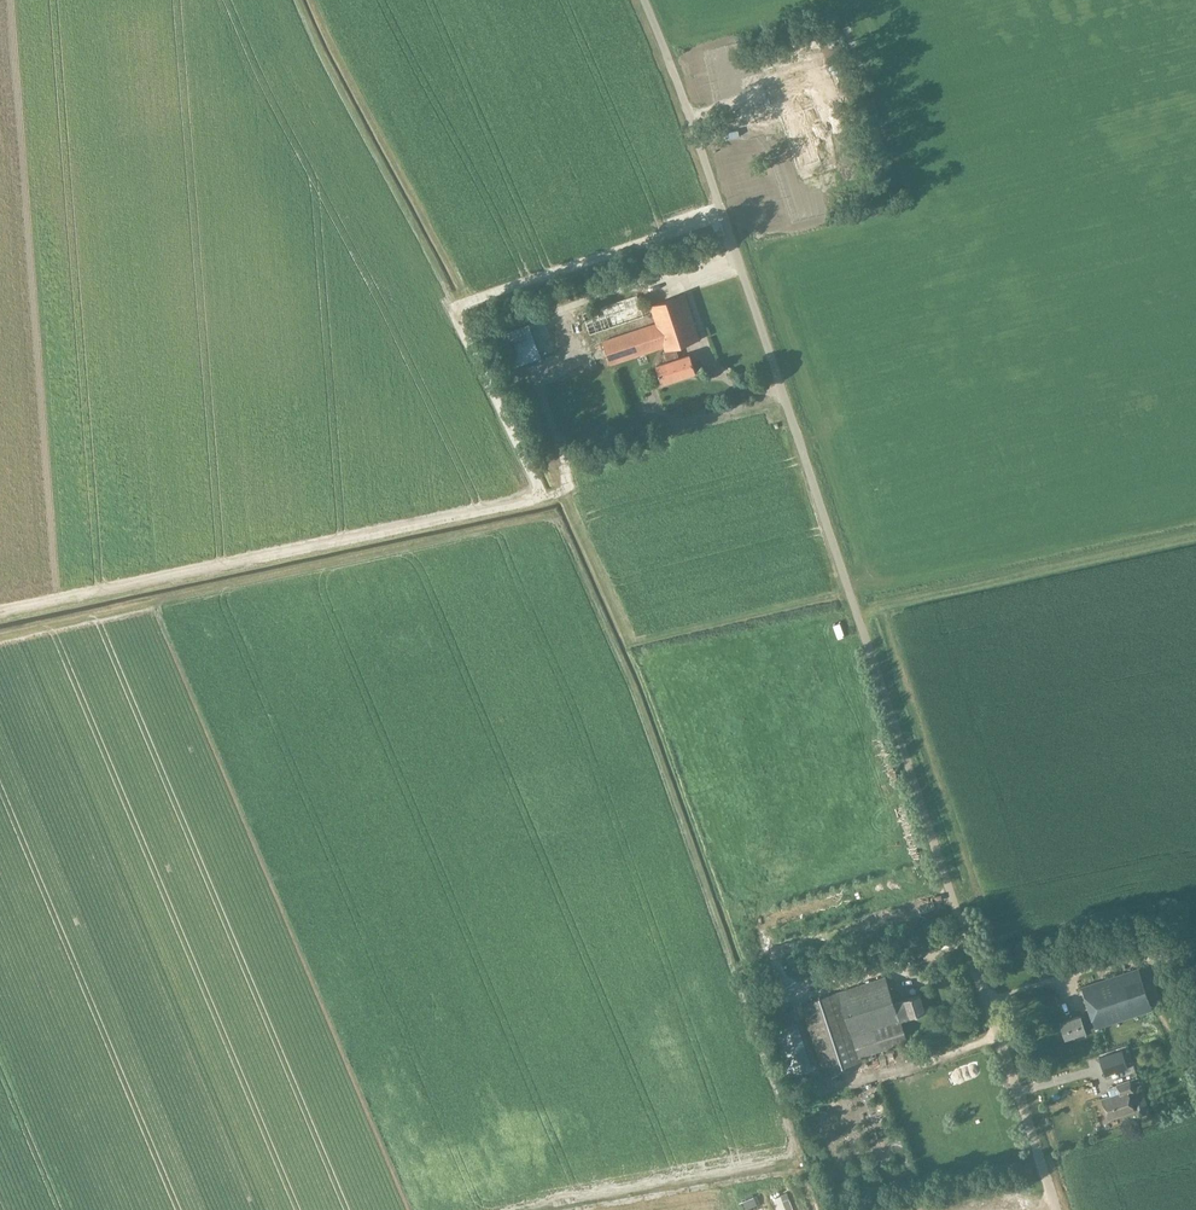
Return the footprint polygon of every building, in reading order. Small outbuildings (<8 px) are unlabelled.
[(586,333),(636,315),(629,294),(579,312),(586,333)] [(651,306),(657,323),(662,322),(679,378),(696,373),(690,355),(679,359),(676,349),(700,341),(685,295),(651,306)] [(662,383),(679,378),(662,322),(657,323),(603,341),(610,364),(662,348),(663,352),(662,352),(665,363),(656,365),(662,383)] [(528,323),(501,333),(514,367),(540,356),(528,323)] [(711,360),(706,346),(701,348),(706,361),(711,360)] [(792,954),(787,945),(775,952),(779,960),(792,954)] [(1096,1028),(1151,1009),(1137,968),(1082,986),(1091,1014),(1081,1018),(1080,1015),(1060,1022),(1065,1038),(1086,1032),(1084,1027),(1094,1023),(1096,1028)] [(919,994),(903,999),(894,1002),(886,977),(801,1004),(824,1073),(860,1060),(859,1057),(908,1041),(900,1020),(925,1012),(919,994)] [(1061,1012),(1075,1012),(1075,1003),(1061,1003),(1061,1012)] [(772,1030),(787,1076),(812,1068),(796,1022),(772,1030)] [(1127,1069),(1121,1051),(1098,1058),(1104,1076),(1127,1069)] [(1109,1118),(1134,1110),(1128,1094),(1133,1092),(1129,1081),(1117,1085),(1120,1093),(1103,1098),(1109,1118)] [(1146,1105),(1143,1095),(1134,1098),(1137,1108),(1146,1105)] [(769,1192),(775,1209),(794,1209),(787,1186),(769,1192)] [(740,1197),(745,1209),(760,1209),(753,1192),(740,1197)]
